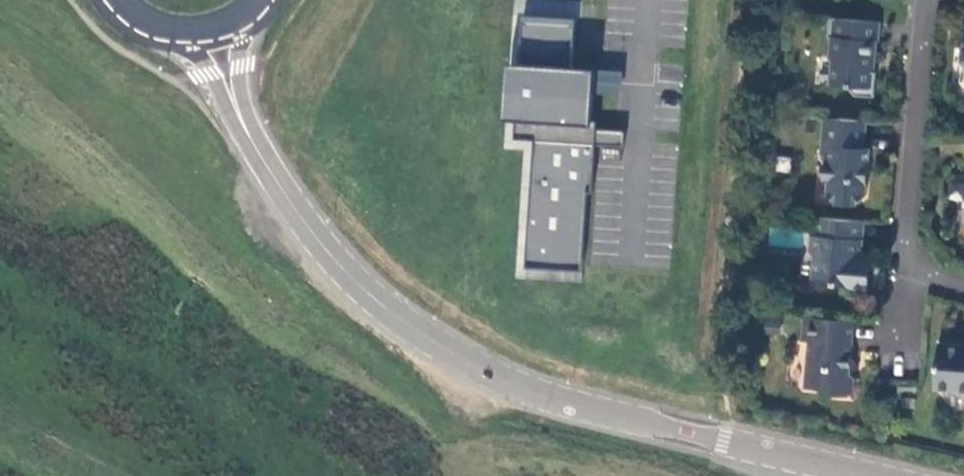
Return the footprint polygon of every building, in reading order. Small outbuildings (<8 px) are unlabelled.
[(885,23),(835,18),(834,36),(837,37),(835,56),(839,62),(836,87),(853,88),(860,94),(877,97),(880,72),(876,71),(877,59),(880,59),(881,42),(883,43),(885,23)] [(572,24),(519,21),(517,67),(506,66),(502,121),(513,123),(512,140),(532,142),(524,258),(581,261),(585,194),(590,194),(593,147),(621,149),(622,133),(594,131),(595,123),(590,122),(592,95),(592,89),(601,90),(602,77),(592,77),(592,71),(569,70),(572,24)] [(618,73),(592,71),(592,77),(602,77),(601,90),(592,89),(592,95),(616,97),(618,73)] [(870,120),(825,117),(822,155),(829,155),(833,160),(828,165),(826,180),(831,185),(830,193),(839,204),(859,206),(868,196),(870,184),(868,179),(869,166),(872,162),(872,160),(874,148),(869,146),(870,120)] [(852,287),(851,297),(869,299),(873,258),(863,257),(863,253),(866,222),(816,217),(813,252),(816,256),(814,279),(830,280),(834,285),(852,287)] [(581,261),(524,258),(523,278),(581,282),(581,261)] [(856,319),(806,314),(803,340),(810,341),(807,386),(827,388),(832,394),(846,395),(854,391),(855,380),(851,372),(856,319)] [(779,334),(781,318),(767,317),(765,332),(779,334)] [(941,346),(937,388),(957,391),(960,396),(963,397),(963,346),(941,346)]
